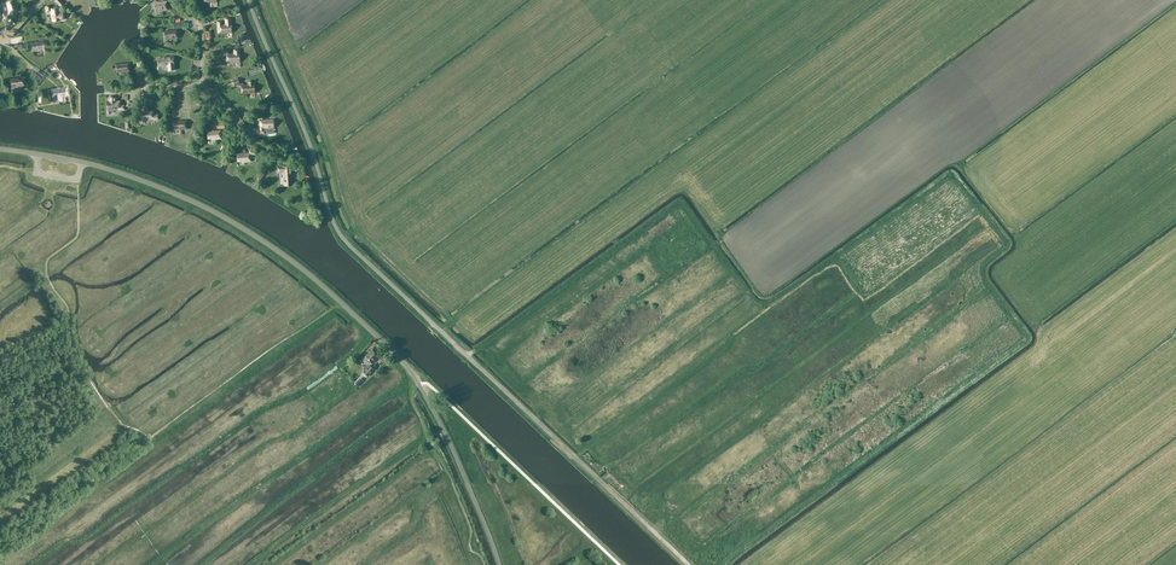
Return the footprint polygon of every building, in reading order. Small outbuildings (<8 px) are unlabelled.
[(4,14),(1,14),(2,20),(5,19),(4,17),(13,15),(10,2),(2,4),(3,9),(4,14)] [(168,2),(155,3),(155,11),(161,10),(161,11),(168,10),(168,2)] [(61,21),(61,20),(64,19),(65,18),(64,14),(63,13),(61,14),(62,14),(60,15),(59,7),(51,9),(50,6),(46,7),(46,12),(51,12),(52,17),(53,22),(61,21)] [(218,22),(219,34),(227,34),(227,33),(232,33),(231,25),(231,19),(225,19),(226,25),(223,25),(223,22),(218,22)] [(178,30),(165,32),(166,40),(179,39),(178,30)] [(43,50),(42,42),(29,44),(30,52),(38,51),(38,50),(43,50)] [(239,54),(239,50),(233,50),(234,55),(229,55),(229,51),(224,51),(224,55),(227,55),(227,64),(235,63),(240,62),(239,54)] [(171,57),(158,59),(159,67),(164,66),(164,67),(172,66),(171,57)] [(130,64),(117,65),(117,72),(123,72),(123,73),(130,72),(130,64)] [(32,75),(39,80),(42,76),(35,71),(32,75)] [(10,80),(11,88),(24,86),(23,78),(10,80)] [(242,86),(242,94),(251,94),(251,93),(255,93),(254,85),(254,81),(249,82),(249,85),(242,86)] [(53,99),(53,98),(54,102),(55,102),(61,102),(61,100),(61,97),(68,96),(66,88),(51,90),(53,99)] [(110,102),(108,102),(108,110),(113,110),(123,110),(125,110),(125,105),(121,106),(121,101),(117,102),(116,97),(109,98),(110,102)] [(137,100),(136,100),(133,99),(133,103),(127,102),(126,106),(131,107),(130,111),(134,112),(137,100)] [(145,111),(141,112),(141,120),(154,120),(159,120),(159,115),(154,115),(154,111),(148,111),(148,110),(145,110),(145,111)] [(258,131),(258,135),(265,135),(265,129),(274,128),(273,120),(260,121),(261,131),(258,131)] [(187,121),(174,122),(175,129),(180,129),(180,130),(188,130),(187,121)] [(221,131),(208,132),(209,139),(214,139),(214,140),(222,139),(221,131)] [(251,153),(238,154),(238,162),(243,161),(243,162),(252,162),(251,155),(255,155),(255,151),(250,152),(251,153)] [(278,173),(284,172),(284,182),(293,181),(291,165),(283,166),(278,167),(278,173)] [(366,357),(363,360),(368,365),(371,364),(372,363),(379,356),(372,350),(366,357)] [(370,365),(364,372),(368,376),(374,369),(370,365)]
